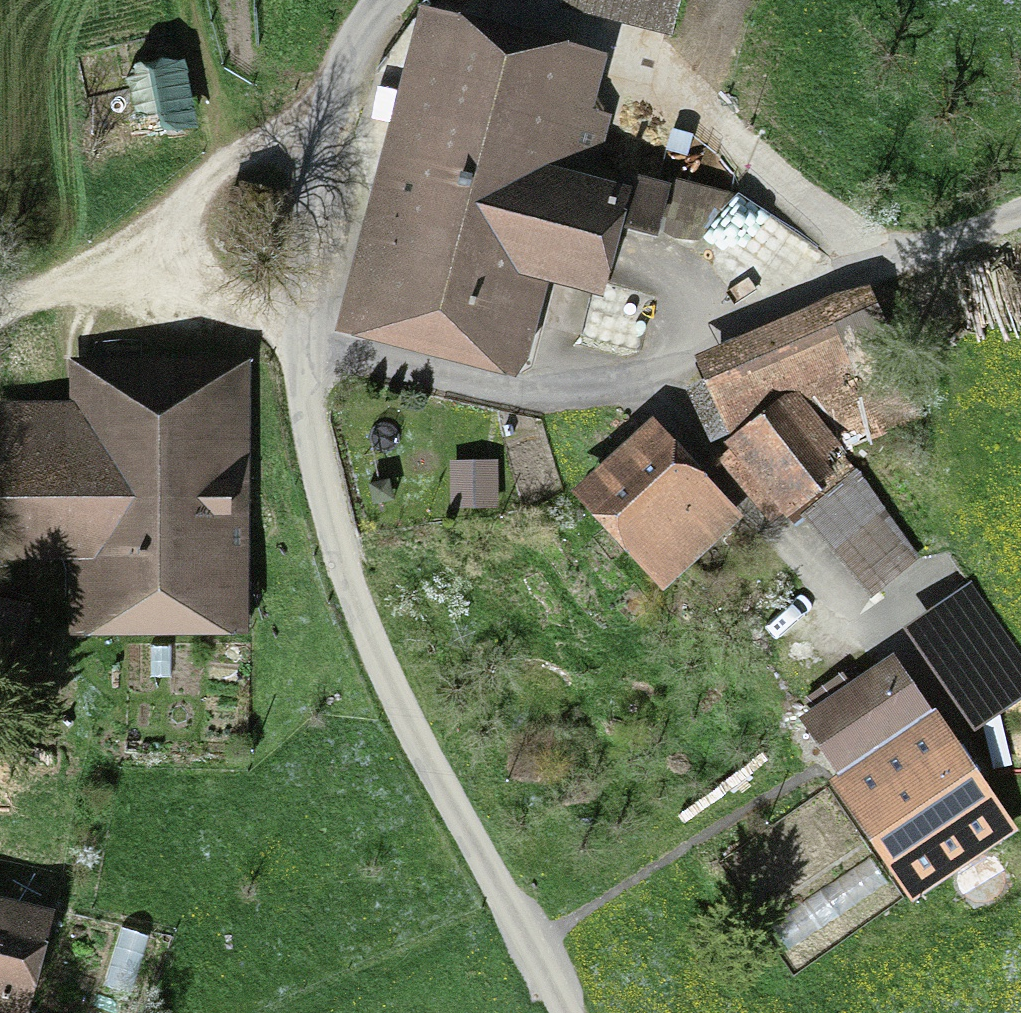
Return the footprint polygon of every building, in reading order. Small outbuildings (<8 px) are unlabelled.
[(524,376),(550,277),(591,287),(579,335),(640,351),(655,297),(607,285),(622,227),(657,236),(671,181),(621,168),(621,169),(598,163),(612,110),(593,105),(609,46),(436,0),(419,0),(333,325),(524,376)] [(671,29),(678,0),(560,0),(560,2),(671,29)] [(182,48),(124,61),(140,133),(198,120),(182,48)] [(666,151),(688,156),(694,132),(671,127),(666,151)] [(807,514),(803,509),(857,470),(848,451),(922,414),(869,279),(695,350),(705,373),(685,383),(710,438),(722,435),(728,444),(717,455),(770,518),(783,509),(795,524),(807,514)] [(67,554),(68,629),(249,628),(247,354),(69,355),(69,398),(0,399),(0,554),(67,554)] [(653,412),(572,484),(663,586),(745,513),(653,412)] [(451,458),(451,508),(501,508),(501,458),(451,458)] [(857,470),(803,509),(807,514),(867,595),(920,555),(857,470)] [(370,480),(374,502),(394,499),(391,477),(370,480)] [(1020,700),(1020,652),(971,579),(904,624),(976,730),(1020,700)] [(148,682),(187,684),(188,643),(150,642),(148,682)] [(837,767),(827,773),(912,899),(1018,828),(895,646),(799,711),(831,759),(837,767)] [(771,922),(790,951),(888,887),(869,858),(771,922)] [(54,902),(0,888),(0,1012),(4,1012),(6,1007),(26,1012),(54,902)] [(152,935),(122,926),(105,991),(134,999),(152,935)]
